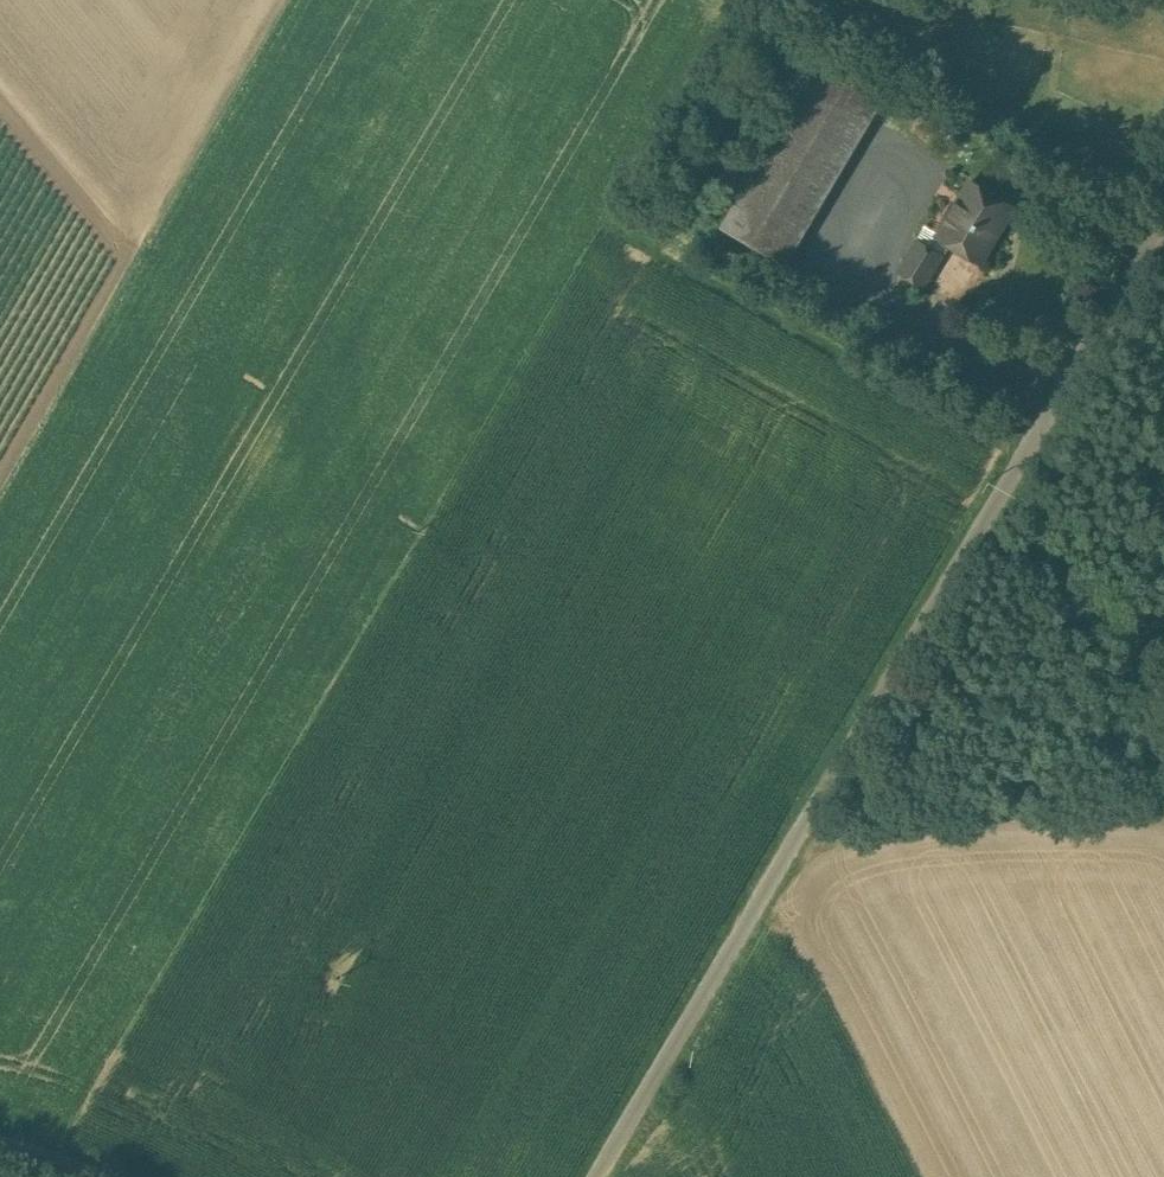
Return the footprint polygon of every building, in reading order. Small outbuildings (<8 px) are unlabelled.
[(824,54),(721,227),(783,264),(886,91),(824,54)] [(1014,206),(971,180),(947,220),(954,224),(944,240),(981,262),(1014,206)] [(918,241),(901,270),(924,284),(941,255),(918,241)]
